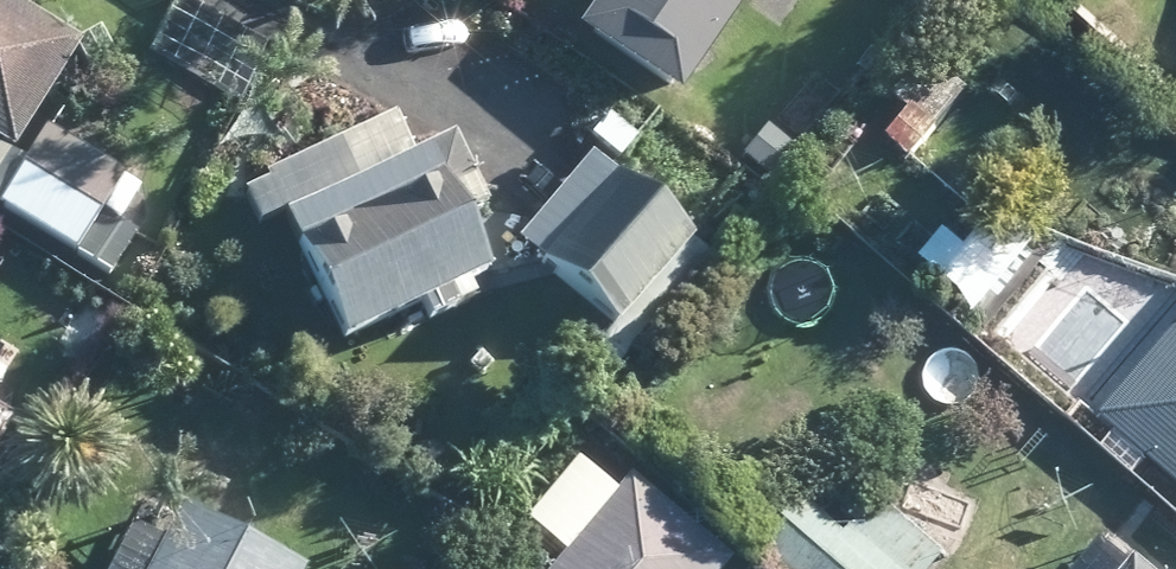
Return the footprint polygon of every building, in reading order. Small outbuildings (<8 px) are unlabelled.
[(104,276),(131,231),(112,218),(132,185),(114,174),(67,145),(39,127),(18,162),(1,151),(69,42),(2,0),(0,0),(0,211),(104,276)] [(565,28),(665,98),(734,0),(585,0),(565,28)] [(1160,0),(1079,0),(1125,40),(1160,0)] [(909,155),(967,88),(925,54),(892,92),(907,106),(883,134),(909,155)] [(738,154),(761,174),(786,143),(762,123),(738,154)] [(866,123),(848,146),(866,160),(884,137),(866,123)] [(643,142),(621,168),(678,213),(708,176),(651,130),(643,142)] [(439,289),(480,269),(455,214),(476,202),(442,133),(391,156),(373,165),(359,172),(276,212),(336,338),(411,302),(420,320),(447,307),(439,289)] [(683,235),(614,178),(590,158),(523,238),(516,246),(610,324),(683,235)] [(977,297),(1027,238),(994,211),(945,270),(977,297)] [(1167,332),(1141,363),(1095,415),(1175,484),(1175,322),(1167,332)] [(1020,378),(1041,396),(1058,377),(1037,359),(1020,378)] [(540,568),(712,568),(721,559),(618,475),(540,568)] [(944,554),(878,495),(843,533),(785,481),(739,533),(780,568),(931,568),(944,554)] [(295,568),(173,503),(154,540),(138,568),(295,568)] [(1132,556),(1121,568),(1147,568),(1132,556)]
